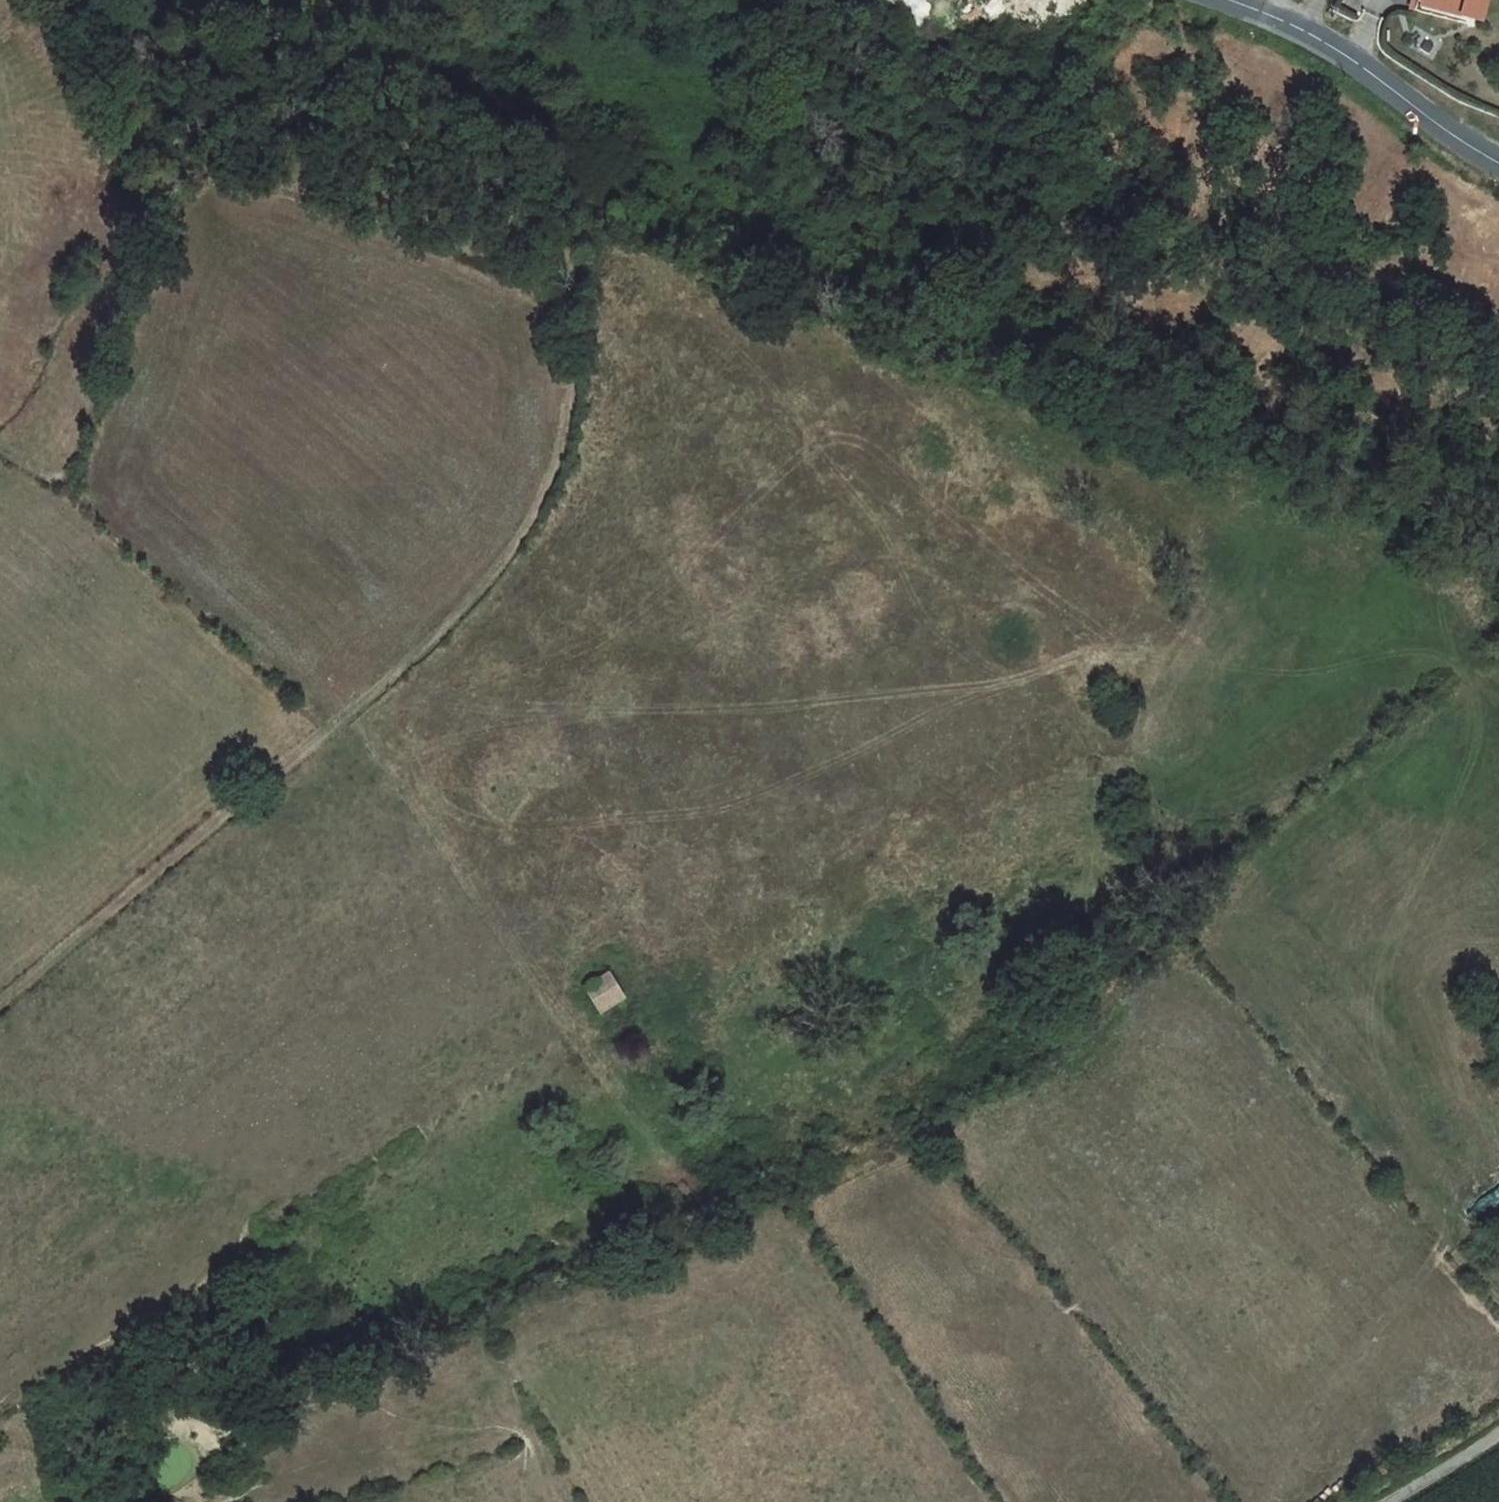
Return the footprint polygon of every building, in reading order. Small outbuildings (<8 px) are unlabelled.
[(1463,16),(1444,11),(1445,6),(1424,1),(1424,0),(1418,0),(1415,10),(1461,22),(1463,16)] [(1463,16),(1483,21),(1488,0),(1424,0),(1424,1),(1445,6),(1444,11),(1463,16)] [(600,1014),(625,998),(610,973),(584,988),(600,1014)]
